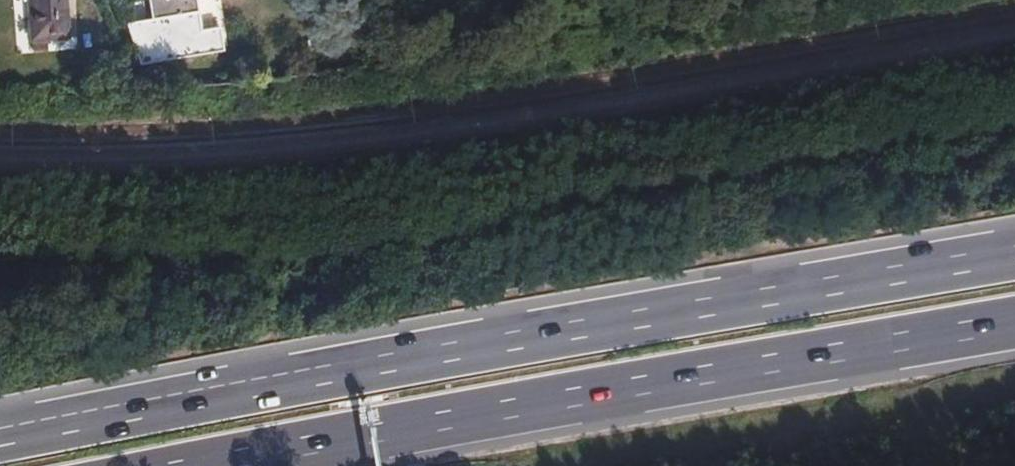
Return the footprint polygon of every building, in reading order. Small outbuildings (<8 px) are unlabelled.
[(22,44),(60,42),(57,0),(19,0),(22,44)] [(129,72),(212,58),(209,34),(191,37),(188,21),(186,21),(183,3),(202,0),(136,0),(141,27),(115,32),(129,72)]
